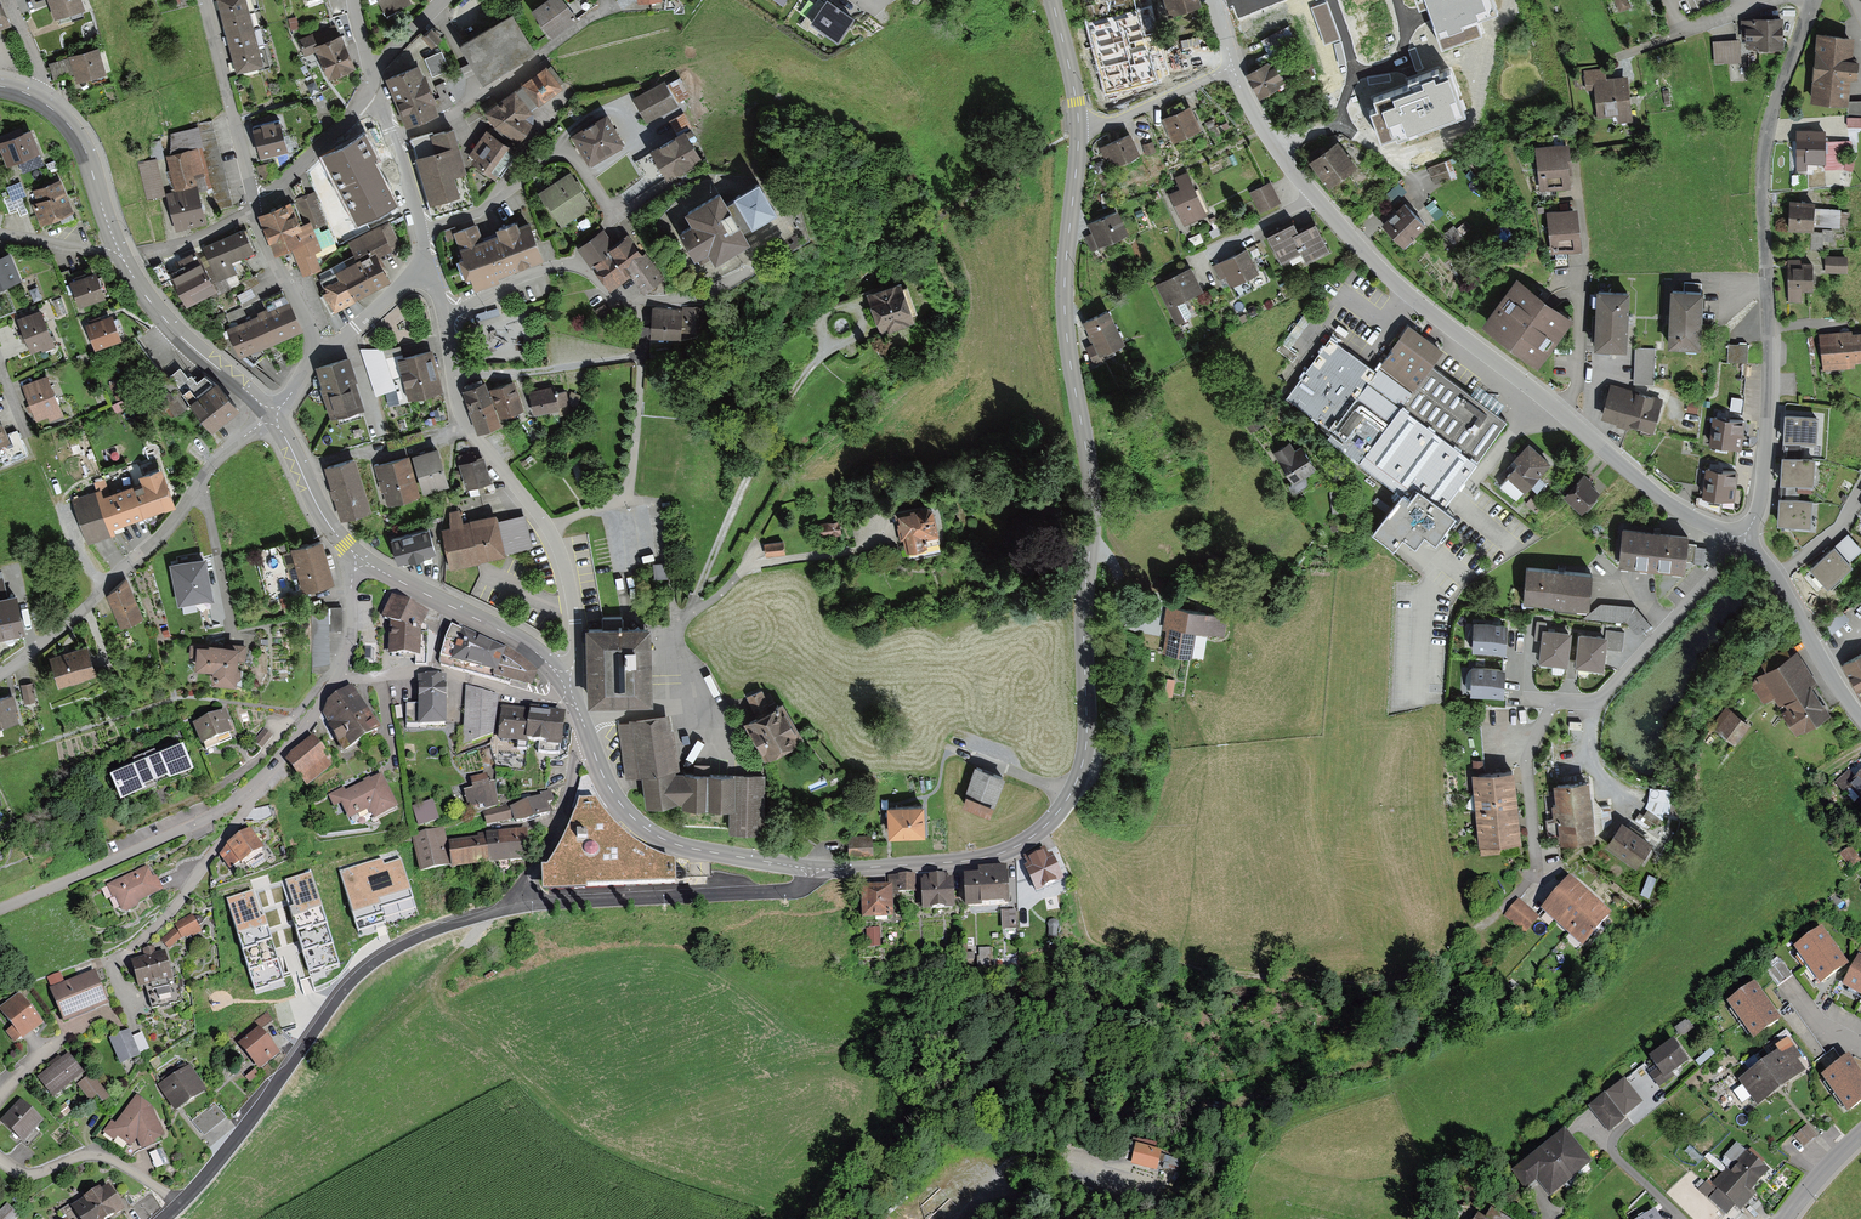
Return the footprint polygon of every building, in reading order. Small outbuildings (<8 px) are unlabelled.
[(13,20),(4,0),(0,0),(0,25),(13,20)] [(55,17),(70,12),(72,18),(84,14),(82,7),(86,5),(84,0),(50,0),(55,17)] [(255,24),(248,0),(218,0),(226,32),(255,24)] [(255,24),(266,67),(271,66),(253,0),(248,0),(255,24)] [(386,15),(413,2),(412,0),(378,0),(386,15)] [(553,37),(579,17),(566,0),(542,0),(531,8),(553,37)] [(836,0),(823,0),(810,19),(838,38),(856,13),(836,0)] [(1089,23),(1139,9),(1136,0),(1082,0),(1089,23)] [(1170,14),(1202,3),(1201,0),(1165,0),(1170,14)] [(1441,47),(1484,32),(1479,19),(1499,12),(1495,0),(1415,0),(1418,9),(1426,6),(1441,47)] [(1620,11),(1632,6),(1629,0),(1615,0),(1620,11)] [(1326,3),(1311,8),(1325,45),(1340,40),(1326,3)] [(477,71),(484,81),(537,49),(512,8),(459,41),(471,60),(477,71)] [(1158,78),(1139,9),(1089,23),(1108,92),(1158,78)] [(41,26),(36,13),(28,17),(33,29),(41,26)] [(1746,37),(1746,48),(1784,47),(1783,14),(1755,15),(1755,17),(1740,18),(1741,38),(1746,37)] [(443,34),(431,22),(421,32),(432,44),(443,34)] [(226,32),(237,70),(249,67),(251,71),(266,67),(255,24),(226,32)] [(1262,39),(1270,55),(1297,41),(1288,25),(1262,39)] [(329,77),(357,65),(342,30),(317,41),(313,43),(316,50),(329,77)] [(1855,33),(1817,30),(1812,99),(1847,102),(1849,102),(1850,99),(1852,72),(1858,72),(1859,54),(1854,53),(1855,33)] [(313,31),(298,37),(305,54),(316,50),(313,43),(317,41),(313,31)] [(1714,62),(1741,61),(1740,38),(1713,40),(1714,62)] [(104,71),(107,70),(99,44),(68,53),(69,56),(49,62),(54,78),(74,72),(76,80),(91,76),(92,80),(105,76),(104,71)] [(1341,44),(1334,45),(1338,65),(1345,63),(1341,44)] [(1280,66),(1293,59),(1287,48),(1274,55),(1280,66)] [(1415,48),(1408,50),(1416,71),(1423,68),(1415,48)] [(442,49),(424,57),(432,76),(450,68),(442,49)] [(477,71),(471,60),(460,65),(466,77),(477,71)] [(385,74),(406,124),(440,111),(435,99),(437,99),(436,97),(425,70),(423,71),(419,61),(385,74)] [(516,88),(532,109),(563,87),(561,83),(565,81),(551,63),(548,65),(546,62),(521,79),(524,83),(516,88)] [(1177,62),(1164,68),(1168,75),(1180,70),(1177,62)] [(1268,64),(1246,76),(1259,100),(1279,89),(1287,85),(1286,83),(1274,62),(1269,65),(1268,64)] [(1466,114),(1450,70),(1441,73),(1439,67),(1407,79),(1408,83),(1372,96),(1376,106),(1368,109),(1379,141),(1398,134),(1399,138),(1466,114)] [(1594,89),(1597,116),(1617,113),(1618,121),(1633,120),(1628,74),(1607,76),(1606,67),(1584,69),(1586,90),(1594,89)] [(1367,77),(1369,85),(1392,82),(1390,73),(1367,77)] [(633,97),(649,125),(681,107),(678,102),(691,94),(681,76),(667,83),(665,79),(633,97)] [(444,81),(436,85),(440,95),(445,108),(454,105),(444,81)] [(1287,82),(1286,83),(1287,85),(1279,89),(1282,94),(1291,89),(1287,82)] [(515,86),(484,110),(495,124),(499,127),(519,143),(533,122),(534,113),(532,109),(516,88),(515,86)] [(445,108),(440,95),(436,97),(437,99),(435,99),(440,111),(445,108)] [(1850,99),(1849,102),(1847,102),(1848,116),(1860,116),(1860,99),(1850,99)] [(1162,117),(1173,140),(1202,127),(1191,103),(1185,106),(1182,100),(1167,106),(1170,113),(1162,117)] [(571,132),(589,162),(591,160),(592,163),(623,144),(622,142),(625,141),(607,111),(571,132)] [(685,126),(686,129),(692,126),(685,112),(669,120),(676,132),(685,126)] [(1847,116),(1847,126),(1860,125),(1860,116),(1848,116),(1847,116)] [(252,125),(261,158),(289,150),(281,117),(252,125)] [(1220,134),(1212,118),(1206,122),(1213,137),(1220,134)] [(220,209),(233,206),(212,120),(199,123),(199,125),(204,145),(214,186),(220,209)] [(32,127),(26,129),(24,125),(7,132),(8,136),(0,140),(0,145),(7,163),(18,159),(23,171),(44,162),(40,150),(41,150),(32,127)] [(171,132),(170,153),(165,154),(175,190),(199,184),(197,177),(205,175),(198,146),(204,145),(199,125),(171,132)] [(410,137),(432,215),(476,203),(454,125),(410,137)] [(635,161),(648,185),(665,175),(668,180),(704,159),(686,129),(685,126),(676,132),(650,146),(653,151),(635,161)] [(471,160),(496,177),(498,174),(501,175),(515,155),(513,154),(517,149),(516,148),(495,133),(487,127),(469,152),(474,155),(471,160)] [(519,143),(499,127),(495,133),(516,148),(519,143)] [(1826,127),(1796,127),(1797,162),(1807,161),(1825,161),(1825,167),(1842,167),(1842,152),(1852,152),(1852,139),(1827,139),(1826,127)] [(1114,165),(1141,152),(1131,131),(1099,146),(1104,156),(1108,154),(1114,165)] [(357,223),(397,201),(376,160),(375,158),(377,156),(366,134),(322,156),(357,223)] [(147,200),(166,195),(157,160),(165,158),(161,139),(151,141),(150,152),(151,159),(137,162),(147,200)] [(1153,140),(1143,143),(1146,153),(1156,150),(1153,140)] [(1534,145),(1540,190),(1571,186),(1570,171),(1573,171),(1569,141),(1534,145)] [(1311,164),(1331,191),(1360,169),(1340,142),(1311,164)] [(214,186),(204,145),(198,146),(205,175),(197,177),(199,184),(200,190),(214,186)] [(1445,160),(1427,167),(1430,175),(1431,175),(1434,184),(1452,178),(1445,160)] [(261,179),(272,176),(268,162),(257,165),(261,179)] [(572,170),(539,190),(561,226),(594,206),(572,170)] [(1184,223),(1207,212),(1187,170),(1174,176),(1180,187),(1169,192),(1184,223)] [(716,258),(751,237),(744,226),(752,221),(753,223),(778,208),(759,176),(733,192),(734,194),(727,198),(720,186),(684,208),(691,219),(679,227),(695,254),(709,246),(714,256),(716,258)] [(41,224),(75,210),(61,177),(32,189),(37,200),(32,202),(41,224)] [(315,226),(327,222),(317,197),(319,196),(316,189),(306,192),(302,179),(292,187),(305,221),(311,218),(315,226)] [(1250,191),(1260,212),(1282,201),(1271,180),(1250,191)] [(20,216),(29,212),(22,196),(27,194),(21,181),(7,186),(10,194),(3,197),(10,213),(18,210),(20,216)] [(1407,190),(1399,181),(1384,197),(1392,205),(1407,190)] [(176,230),(208,222),(200,190),(199,184),(175,190),(166,191),(176,230)] [(1826,199),(1828,227),(1860,225),(1860,194),(1843,195),(1843,198),(1826,199)] [(258,212),(275,253),(291,247),(303,276),(324,268),(317,250),(323,247),(315,226),(311,218),(305,221),(301,222),(296,210),(295,210),(290,199),(258,212)] [(1439,208),(1433,200),(1425,206),(1436,219),(1445,213),(1440,207),(1439,208)] [(1815,203),(1789,202),(1788,232),(1813,233),(1815,203)] [(1403,203),(1380,225),(1403,248),(1425,226),(1403,203)] [(1546,210),(1552,252),(1583,248),(1578,205),(1546,210)] [(1091,248),(1129,230),(1118,207),(1087,222),(1092,232),(1085,235),(1091,248)] [(497,274),(544,257),(529,218),(519,221),(517,216),(495,224),(497,230),(483,235),(478,220),(454,228),(454,226),(443,230),(448,242),(457,239),(462,253),(459,254),(466,274),(471,272),(477,287),(499,279),(497,274)] [(1294,219),(1266,233),(1282,264),(1303,253),(1293,232),(1299,229),(1294,219)] [(401,244),(389,220),(348,241),(354,253),(356,258),(360,256),(361,257),(376,250),(379,255),(401,244)] [(1315,221),(1299,229),(1293,232),(1303,253),(1307,261),(1330,250),(1315,221)] [(1471,229),(1465,221),(1457,228),(1464,236),(1471,229)] [(1453,224),(1444,233),(1454,244),(1464,236),(1457,228),(1453,224)] [(1220,225),(1209,230),(1212,238),(1223,233),(1220,225)] [(244,256),(257,250),(245,226),(203,246),(215,277),(214,278),(221,293),(253,273),(244,256)] [(604,228),(579,246),(610,289),(632,273),(645,292),(665,277),(646,251),(643,253),(628,232),(614,242),(604,228)] [(714,256),(709,246),(695,254),(700,264),(714,256)] [(1247,246),(1212,264),(1220,279),(1226,276),(1231,286),(1232,286),(1238,296),(1254,288),(1248,277),(1260,271),(1247,246)] [(182,265),(168,272),(162,261),(153,266),(162,284),(171,279),(173,283),(175,282),(187,305),(204,296),(207,300),(221,293),(214,278),(197,249),(179,258),(182,265)] [(22,278),(10,250),(0,254),(0,288),(22,278)] [(323,291),(335,312),(357,300),(357,299),(392,280),(379,255),(376,250),(361,257),(360,256),(356,258),(354,253),(330,266),(331,268),(319,274),(327,289),(323,291)] [(1848,273),(1848,255),(1825,256),(1826,274),(1848,273)] [(1803,262),(1788,262),(1789,304),(1801,304),(1801,294),(1814,293),(1813,264),(1803,264),(1803,262)] [(1191,265),(1155,284),(1176,324),(1193,316),(1184,299),(1203,289),(1191,265)] [(69,280),(72,279),(68,269),(61,271),(66,284),(70,283),(69,280)] [(70,283),(79,306),(107,296),(96,269),(72,279),(69,280),(70,283)] [(244,291),(260,282),(255,274),(239,283),(244,291)] [(1517,277),(1483,324),(1539,365),(1574,318),(1517,277)] [(866,292),(881,331),(916,318),(914,313),(918,311),(907,284),(903,285),(901,279),(866,292)] [(1671,291),(1668,349),(1701,351),(1704,291),(1702,291),(1702,284),(1684,283),(1684,291),(1671,291)] [(42,297),(38,285),(29,289),(34,301),(42,297)] [(240,358),(304,328),(290,298),(288,299),(283,290),(263,299),(267,306),(257,311),(259,313),(248,318),(242,305),(223,315),(228,327),(226,328),(240,358)] [(1595,351),(1628,352),(1630,294),(1597,293),(1595,351)] [(68,312),(62,296),(52,300),(58,316),(68,312)] [(603,321),(613,314),(605,303),(595,309),(603,321)] [(652,305),(650,335),(682,336),(682,328),(683,309),(652,305)] [(682,328),(710,329),(709,305),(683,306),(683,309),(682,328)] [(1114,346),(1126,340),(1109,306),(1082,320),(1094,342),(1086,346),(1095,363),(1117,352),(1114,346)] [(43,351),(57,345),(42,307),(17,317),(31,353),(42,348),(43,351)] [(498,307),(474,313),(476,320),(500,314),(498,307)] [(1311,318),(1304,312),(1282,342),(1290,348),(1311,318)] [(112,315),(85,326),(95,352),(122,341),(112,315)] [(1330,335),(1286,396),(1333,430),(1327,437),(1402,491),(1372,532),(1394,548),(1403,534),(1416,544),(1425,532),(1431,537),(1436,540),(1457,512),(1452,508),(1446,504),(1507,419),(1498,412),(1470,392),(1432,364),(1444,348),(1409,323),(1375,368),(1330,335)] [(1819,336),(1824,373),(1856,369),(1855,364),(1860,363),(1860,333),(1852,335),(1852,332),(1819,336)] [(166,377),(135,337),(128,342),(167,393),(162,396),(176,413),(190,403),(183,393),(184,392),(171,374),(166,377)] [(1290,348),(1282,342),(1277,350),(1293,361),(1298,354),(1290,348)] [(376,395),(396,389),(393,377),(402,375),(398,356),(403,354),(400,345),(384,349),(383,347),(360,347),(376,395)] [(1727,363),(1748,364),(1749,345),(1728,345),(1727,363)] [(408,398),(444,390),(433,347),(403,354),(398,356),(402,375),(408,398)] [(1656,348),(1635,347),(1634,383),(1654,384),(1656,348)] [(320,390),(330,421),(365,410),(356,383),(358,382),(350,358),(315,368),(322,389),(320,390)] [(190,403),(212,430),(241,406),(217,378),(215,380),(205,373),(197,379),(192,372),(188,376),(181,366),(171,374),(184,392),(183,393),(190,403)] [(50,420),(64,415),(48,374),(23,384),(37,421),(49,416),(50,420)] [(1276,396),(1286,381),(1278,376),(1268,391),(1276,396)] [(129,394),(120,378),(109,385),(117,401),(129,394)] [(478,431),(502,422),(485,380),(462,388),(478,431)] [(500,417),(524,409),(514,380),(490,388),(500,417)] [(1470,392),(1498,412),(1505,402),(1478,383),(1470,392)] [(529,389),(533,414),(559,409),(569,407),(570,407),(570,402),(569,398),(567,389),(558,391),(558,388),(555,389),(554,384),(529,389)] [(1653,433),(1663,400),(1610,385),(1601,418),(1653,433)] [(581,395),(571,390),(569,398),(570,402),(577,406),(581,395)] [(1730,412),(1742,413),(1743,400),(1731,399),(1730,412)] [(1698,412),(1699,401),(1689,404),(1687,411),(1698,412)] [(1252,432),(1262,425),(1251,408),(1240,416),(1252,432)] [(1818,418),(1785,415),(1783,442),(1800,443),(1817,445),(1818,418)] [(1707,446),(1740,450),(1744,421),(1711,417),(1707,446)] [(11,441),(3,422),(1,421),(0,420),(0,445),(11,441)] [(17,429),(9,433),(13,442),(4,446),(10,461),(27,454),(17,429)] [(422,430),(405,435),(408,444),(425,439),(422,430)] [(405,435),(387,440),(389,449),(408,444),(405,435)] [(1290,440),(1272,452),(1294,484),(1306,476),(1318,468),(1302,444),(1295,448),(1290,440)] [(1552,461),(1529,441),(1514,457),(1515,458),(1518,461),(1513,466),(1510,464),(1509,463),(1505,467),(1509,470),(1505,475),(1506,477),(1523,491),(1523,492),(1531,484),(1537,489),(1546,480),(1540,474),(1552,461)] [(1800,443),(1783,442),(1782,457),(1799,459),(1800,443)] [(412,454),(424,491),(449,483),(437,445),(412,454)] [(384,490),(387,503),(421,494),(410,453),(374,463),(381,491),(384,490)] [(479,493),(495,490),(484,454),(458,462),(467,488),(476,485),(479,493)] [(324,465),(341,519),(373,509),(355,455),(324,465)] [(1799,459),(1782,457),(1780,484),(1798,486),(1814,487),(1816,460),(1799,459)] [(1515,458),(1510,464),(1513,466),(1518,461),(1515,458)] [(1723,497),(1734,499),(1738,469),(1706,465),(1702,494),(1704,495),(1723,497)] [(164,512),(176,507),(162,469),(138,478),(140,484),(133,487),(144,517),(164,510),(164,512)] [(1570,478),(1560,490),(1565,494),(1563,496),(1582,512),(1601,491),(1592,483),(1594,481),(1584,472),(1575,482),(1570,478)] [(1311,483),(1306,476),(1294,484),(1289,487),(1294,495),(1311,483)] [(1523,491),(1506,477),(1500,484),(1517,498),(1523,491)] [(144,517),(133,487),(109,495),(105,482),(93,486),(96,494),(101,493),(114,530),(145,520),(144,517)] [(1798,486),(1780,484),(1779,500),(1797,501),(1798,486)] [(101,493),(96,494),(72,503),(87,546),(115,537),(114,530),(101,493)] [(1723,497),(1704,495),(1702,497),(1697,496),(1696,504),(1721,514),(1723,497)] [(1542,506),(1531,496),(1525,503),(1536,513),(1542,506)] [(1797,501),(1779,500),(1777,527),(1811,529),(1813,502),(1797,501)] [(911,557),(941,551),(932,506),(895,514),(895,517),(900,542),(904,541),(906,554),(910,553),(911,557)] [(443,529),(452,571),(481,564),(480,562),(507,556),(506,554),(534,548),(526,515),(499,521),(497,515),(463,523),(460,511),(450,513),(450,528),(443,529)] [(820,539),(841,536),(839,522),(818,525),(820,539)] [(398,562),(437,551),(429,525),(390,537),(398,562)] [(1622,529),(1618,566),(1685,573),(1687,562),(1695,562),(1694,564),(1707,566),(1709,548),(1698,547),(1698,544),(1689,543),(1689,536),(1622,529)] [(1834,548),(1849,564),(1860,553),(1860,551),(1847,536),(1834,548)] [(302,589),(335,580),(323,538),(290,547),(302,589)] [(765,541),(766,557),(785,555),(784,539),(765,541)] [(1834,548),(1834,547),(1809,570),(1827,590),(1852,568),(1849,564),(1834,548)] [(214,600),(206,561),(203,561),(201,553),(178,558),(179,565),(170,567),(178,607),(214,600)] [(280,588),(278,560),(251,562),(252,590),(280,588)] [(665,560),(653,562),(655,578),(667,577),(665,560)] [(1526,567),(1523,601),(1590,607),(1593,573),(1526,567)] [(107,595),(121,628),(144,617),(127,576),(107,595)] [(17,591),(8,594),(0,595),(0,637),(26,631),(17,591)] [(428,611),(392,594),(381,617),(390,621),(390,626),(389,654),(414,654),(414,665),(427,665),(428,632),(421,632),(421,626),(428,611)] [(293,599),(283,601),(286,611),(295,608),(293,599)] [(1167,630),(1163,652),(1192,657),(1197,630),(1224,635),(1227,615),(1167,605),(1163,629),(1167,630)] [(1638,636),(1650,625),(1635,608),(1601,605),(1584,617),(1583,620),(1626,622),(1638,636)] [(312,615),(312,675),(323,671),(330,666),(329,630),(343,629),(342,606),(326,607),(326,611),(312,615)] [(603,616),(603,624),(623,623),(622,615),(603,616)] [(1508,621),(1474,620),(1473,649),(1506,651),(1508,621)] [(1543,627),(1546,627),(1546,621),(1536,620),(1534,639),(1541,640),(1543,627)] [(588,702),(653,701),(651,623),(623,623),(603,624),(586,624),(588,702)] [(460,631),(451,626),(444,639),(439,656),(438,661),(438,664),(440,665),(509,685),(510,682),(531,687),(536,672),(525,663),(514,654),(504,648),(491,642),(461,629),(460,631)] [(1569,659),(1572,631),(1546,627),(1543,627),(1541,640),(1539,661),(1566,664),(1568,665),(1569,659)] [(1606,630),(1605,637),(1607,638),(1606,651),(1623,653),(1625,632),(1606,630)] [(1606,651),(1607,638),(1605,637),(1578,634),(1575,662),(1575,668),(1577,668),(1603,671),(1606,651)] [(59,687),(98,675),(89,644),(49,656),(59,687)] [(196,661),(195,674),(212,675),(212,687),(237,689),(237,686),(241,682),(241,674),(238,670),(238,663),(246,663),(247,647),(233,645),(232,650),(209,647),(209,649),(198,649),(198,648),(190,648),(189,661),(196,661)] [(1782,709),(1797,733),(1801,730),(1802,731),(1831,712),(1814,684),(1818,682),(1797,649),(1791,653),(1786,646),(1761,662),(1766,670),(1756,676),(1751,684),(1764,703),(1774,696),(1780,705),(1783,703),(1785,707),(1782,709)] [(1860,699),(1860,653),(1841,663),(1860,699)] [(1575,668),(1575,662),(1569,659),(1568,665),(1566,664),(1564,676),(1576,677),(1577,668),(1575,668)] [(1504,695),(1506,665),(1472,664),(1470,693),(1504,695)] [(419,726),(447,726),(446,676),(419,676),(419,704),(406,705),(407,724),(418,724),(419,726)] [(1175,679),(1167,677),(1166,689),(1174,690),(1175,679)] [(21,684),(25,703),(36,701),(33,681),(21,684)] [(327,722),(343,751),(381,728),(352,683),(327,700),(323,711),(329,721),(327,722)] [(499,694),(466,684),(462,744),(494,733),(499,694)] [(762,688),(747,695),(756,715),(771,706),(762,688)] [(0,697),(0,726),(19,721),(16,709),(18,709),(14,693),(0,697)] [(744,722),(765,759),(804,737),(783,700),(771,706),(756,715),(744,722)] [(1711,725),(1735,743),(1750,723),(1726,705),(1711,725)] [(562,747),(566,713),(502,706),(498,741),(518,743),(518,748),(527,748),(528,741),(539,743),(538,753),(551,754),(560,754),(560,747),(562,747)] [(231,722),(226,710),(192,724),(201,746),(204,745),(206,751),(232,740),(230,734),(232,733),(228,723),(231,722)] [(629,721),(618,723),(626,777),(642,775),(646,805),(678,801),(683,800),(683,772),(680,771),(674,729),(672,729),(669,712),(629,719),(629,721)] [(273,736),(265,729),(254,741),(263,748),(273,736)] [(336,763),(314,734),(292,750),(287,758),(307,785),(336,763)] [(194,773),(183,747),(158,758),(156,752),(133,762),(135,767),(110,778),(121,804),(194,773)] [(1484,757),(1472,758),(1474,772),(1472,772),(1479,846),(1481,846),(1482,855),(1501,853),(1500,844),(1521,842),(1514,767),(1485,770),(1484,757)] [(1835,783),(1845,794),(1851,789),(1860,800),(1860,760),(1835,783)] [(962,804),(990,814),(994,805),(995,805),(1006,776),(976,765),(965,793),(966,794),(962,804)] [(1681,773),(1670,770),(1667,780),(1678,783),(1681,773)] [(499,804),(494,780),(489,781),(487,772),(470,776),(472,787),(464,789),(468,807),(484,803),(486,807),(499,804)] [(736,807),(736,773),(683,772),(683,800),(682,805),(730,807),(736,807)] [(398,808),(381,773),(346,791),(344,787),(328,795),(334,808),(341,804),(349,820),(367,810),(372,820),(398,808)] [(729,831),(765,832),(766,774),(736,773),(736,807),(730,807),(729,831)] [(1590,778),(1554,782),(1556,804),(1552,804),(1554,819),(1558,818),(1560,842),(1596,838),(1596,835),(1590,781),(1590,778)] [(1595,780),(1590,781),(1596,835),(1603,829),(1601,805),(1595,799),(1594,795),(1596,794),(1595,780)] [(1672,790),(1650,787),(1648,801),(1658,802),(1666,803),(1670,803),(1672,790)] [(525,821),(551,813),(548,803),(554,801),(551,789),(540,792),(541,796),(509,805),(513,819),(515,822),(525,821)] [(677,886),(676,862),(650,851),(628,836),(611,819),(596,798),(580,799),(570,825),(560,849),(547,869),(542,870),(542,896),(587,893),(587,890),(677,886)] [(439,820),(433,800),(412,806),(419,826),(439,820)] [(887,804),(889,835),(926,833),(924,802),(887,804)] [(1666,803),(1658,802),(1651,810),(1663,817),(1664,811),(1666,803)] [(513,819),(509,805),(508,803),(482,811),(486,825),(513,819)] [(1610,803),(1601,805),(1603,829),(1612,822),(1610,803)] [(1670,803),(1666,803),(1664,811),(1680,815),(1678,804),(1670,803)] [(1651,810),(1648,808),(1644,815),(1640,812),(1634,820),(1648,829),(1653,822),(1658,825),(1663,817),(1651,810)] [(1622,820),(1605,845),(1637,866),(1654,842),(1643,834),(1645,833),(1634,825),(1633,827),(1622,820)] [(451,866),(444,827),(418,833),(419,836),(413,837),(420,873),(451,866)] [(449,841),(452,869),(531,859),(527,828),(477,834),(477,838),(449,841)] [(219,856),(229,871),(240,864),(241,865),(264,850),(250,829),(227,844),(219,856)] [(874,853),(873,834),(848,836),(849,854),(874,853)] [(1859,856),(1852,846),(1840,854),(1848,864),(1859,856)] [(1024,866),(1036,893),(1065,881),(1052,854),(1049,855),(1045,847),(1023,856),(1027,865),(1024,866)] [(385,856),(337,871),(356,933),(387,924),(385,916),(420,905),(404,854),(386,860),(385,856)] [(140,903),(164,892),(157,877),(153,878),(148,866),(106,885),(113,899),(115,898),(121,911),(127,913),(139,908),(140,903)] [(964,875),(965,908),(982,908),(982,906),(1010,904),(1009,873),(1007,873),(1007,867),(979,868),(979,874),(964,875)] [(343,966),(313,873),(284,883),(291,906),(288,907),(309,975),(324,970),(324,972),(343,966)] [(1657,877),(1648,873),(1640,894),(1649,897),(1657,877)] [(893,876),(893,886),(893,893),(916,892),(916,874),(898,874),(898,876),(893,876)] [(923,879),(920,879),(922,911),(955,910),(953,878),(949,878),(948,875),(923,876),(923,879)] [(1612,915),(1570,877),(1541,910),(1583,948),(1612,915)] [(893,885),(861,886),(862,921),(894,920),(893,893),(893,886),(893,885)] [(255,892),(226,902),(256,994),(275,988),(274,986),(288,982),(267,914),(263,916),(255,892)] [(1525,934),(1540,918),(1519,899),(1504,915),(1525,934)] [(1016,910),(1002,911),(1003,930),(1017,929),(1016,910)] [(193,938),(202,932),(199,926),(201,925),(203,923),(203,920),(201,917),(198,916),(196,916),(194,917),(192,914),(173,924),(175,926),(161,940),(169,949),(182,938),(182,939),(186,937),(187,939),(192,936),(193,938)] [(1049,929),(1049,937),(1058,937),(1058,929),(1059,926),(1058,921),(1054,919),(1049,921),(1048,925),(1049,929)] [(880,927),(866,928),(867,948),(881,947),(880,927)] [(1845,965),(1821,931),(1796,949),(1820,982),(1845,965)] [(182,1002),(178,976),(173,978),(166,951),(156,954),(154,946),(143,949),(145,957),(131,960),(139,990),(146,987),(152,1010),(182,1002)] [(967,946),(963,946),(963,965),(975,965),(975,953),(968,953),(967,946)] [(992,948),(979,948),(979,957),(977,957),(977,968),(993,967),(992,948)] [(1860,997),(1860,958),(1859,957),(1844,988),(1860,997)] [(1792,976),(1782,962),(1767,972),(1777,986),(1792,976)] [(64,1024),(109,1005),(95,970),(49,988),(64,1024)] [(61,972),(47,977),(51,986),(64,981),(61,972)] [(1733,1004),(1757,1041),(1782,1024),(1757,988),(1733,1004)] [(44,1024),(20,992),(0,1008),(0,1011),(13,1027),(22,1039),(23,1041),(44,1024)] [(268,1012),(256,1021),(260,1026),(262,1025),(265,1028),(275,1021),(268,1012)] [(22,1039),(13,1027),(6,1032),(15,1044),(22,1039)] [(238,1044),(260,1070),(281,1053),(259,1028),(238,1044)] [(130,1030),(110,1038),(121,1064),(141,1056),(140,1054),(149,1050),(142,1034),(133,1038),(130,1030)] [(1690,1062),(1674,1040),(1649,1058),(1657,1069),(1649,1074),(1659,1089),(1675,1077),(1673,1074),(1690,1062)] [(1739,1079),(1758,1106),(1806,1072),(1787,1045),(1739,1079)] [(69,1054),(38,1077),(54,1098),(84,1074),(69,1054)] [(1853,1114),(1860,1108),(1860,1074),(1851,1060),(1826,1078),(1853,1114)] [(175,1112),(207,1091),(190,1065),(187,1067),(185,1064),(159,1080),(161,1084),(158,1086),(175,1112)] [(260,1074),(255,1069),(245,1077),(250,1083),(260,1074)] [(92,1074),(78,1086),(91,1101),(97,1096),(104,1104),(112,1098),(92,1074)] [(1624,1079),(1606,1093),(1625,1117),(1643,1102),(1624,1079)] [(1588,1107),(1609,1133),(1626,1120),(1605,1094),(1588,1107)] [(111,1121),(103,1132),(115,1141),(118,1137),(131,1147),(137,1140),(142,1151),(157,1144),(156,1142),(166,1137),(152,1106),(137,1095),(115,1124),(111,1121)] [(21,1099),(0,1121),(28,1147),(40,1134),(36,1130),(45,1122),(21,1099)] [(205,1137),(227,1119),(214,1103),(192,1121),(205,1137)] [(1814,1136),(1806,1125),(1794,1135),(1801,1145),(1814,1136)] [(1550,1196),(1592,1163),(1565,1130),(1511,1173),(1525,1191),(1538,1181),(1550,1196)] [(1162,1152),(1136,1145),(1130,1165),(1157,1172),(1162,1152)] [(163,1148),(149,1154),(156,1169),(170,1163),(163,1148)] [(1752,1191),(1770,1172),(1747,1151),(1732,1166),(1731,1165),(1713,1184),(1719,1189),(1710,1199),(1728,1215),(1736,1206),(1741,1211),(1756,1195),(1752,1191)] [(109,1187),(102,1191),(100,1189),(71,1207),(79,1218),(112,1218),(125,1211),(109,1187)] [(20,1217),(7,1204),(0,1211),(0,1218),(18,1218),(20,1217)] [(71,1207),(70,1204),(60,1211),(66,1218),(79,1218),(71,1207)] [(1474,1218),(1508,1218),(1488,1207),(1483,1216),(1478,1213),(1474,1218)] [(1638,1218),(1661,1218),(1655,1209),(1638,1218)]
